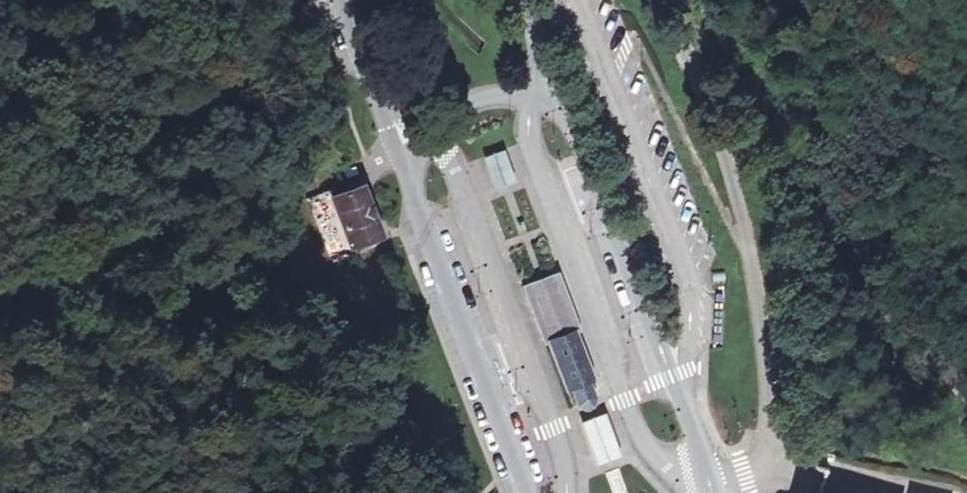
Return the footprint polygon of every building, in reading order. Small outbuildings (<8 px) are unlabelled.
[(505,149),(482,159),(496,193),(519,183),(505,149)] [(334,200),(328,185),(305,194),(333,266),(357,257),(352,244),(334,200)] [(360,190),(334,200),(352,244),(377,234),(360,190)] [(578,335),(550,345),(563,379),(568,392),(570,391),(577,409),(588,415),(595,411),(600,400),(594,383),(596,381),(578,335)] [(591,431),(590,432),(600,460),(620,452),(610,425),(608,425),(601,422),(594,425),(591,431)] [(620,452),(600,460),(603,467),(623,459),(620,452)]
